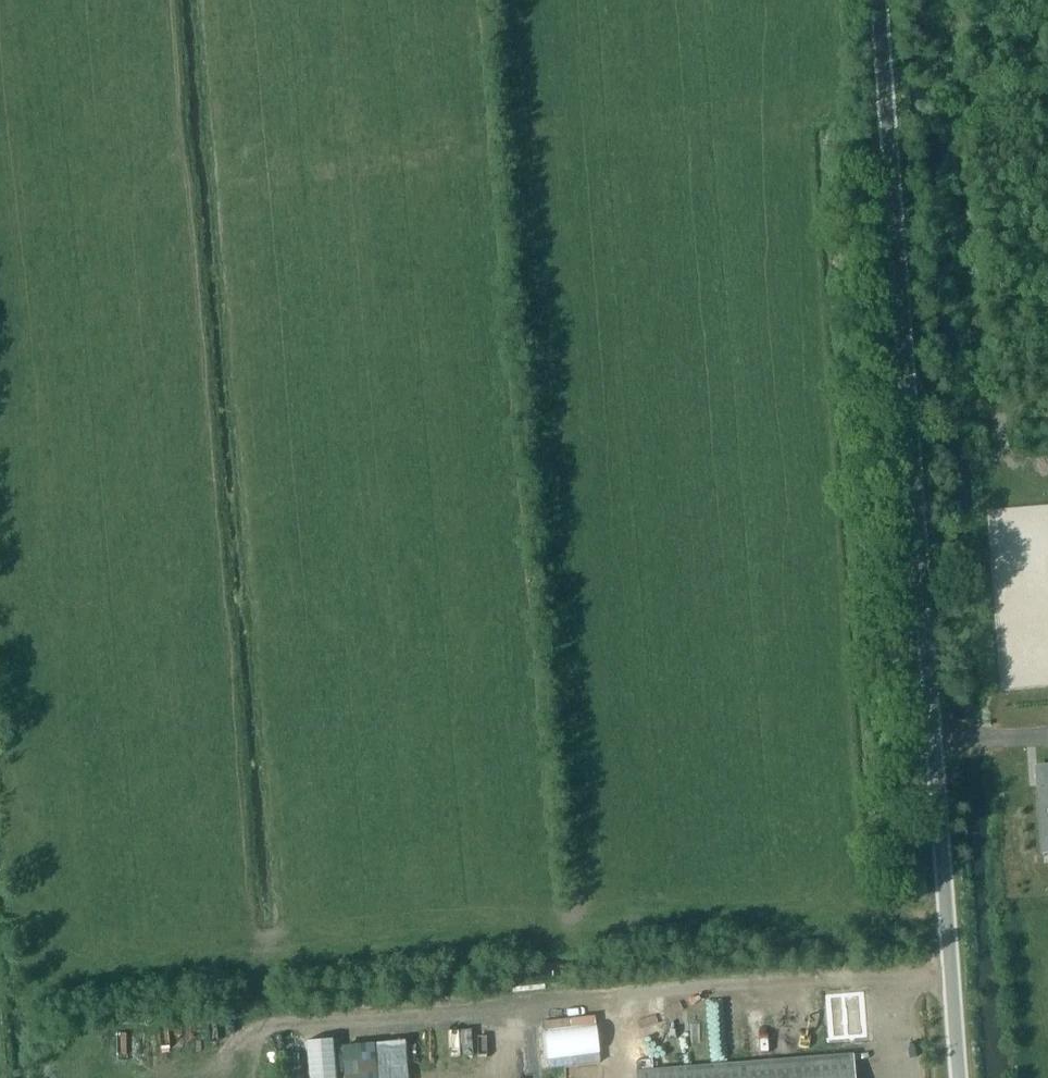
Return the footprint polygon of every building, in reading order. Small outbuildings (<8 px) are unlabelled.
[(1036,768),(1037,779),(1038,786),(1042,851),(1044,851),(1047,851),(1047,767),(1036,768)] [(861,992),(826,995),(830,1038),(851,1037),(864,1036),(861,992)] [(631,1073),(631,1077),(852,1077),(850,1054),(631,1073)]
